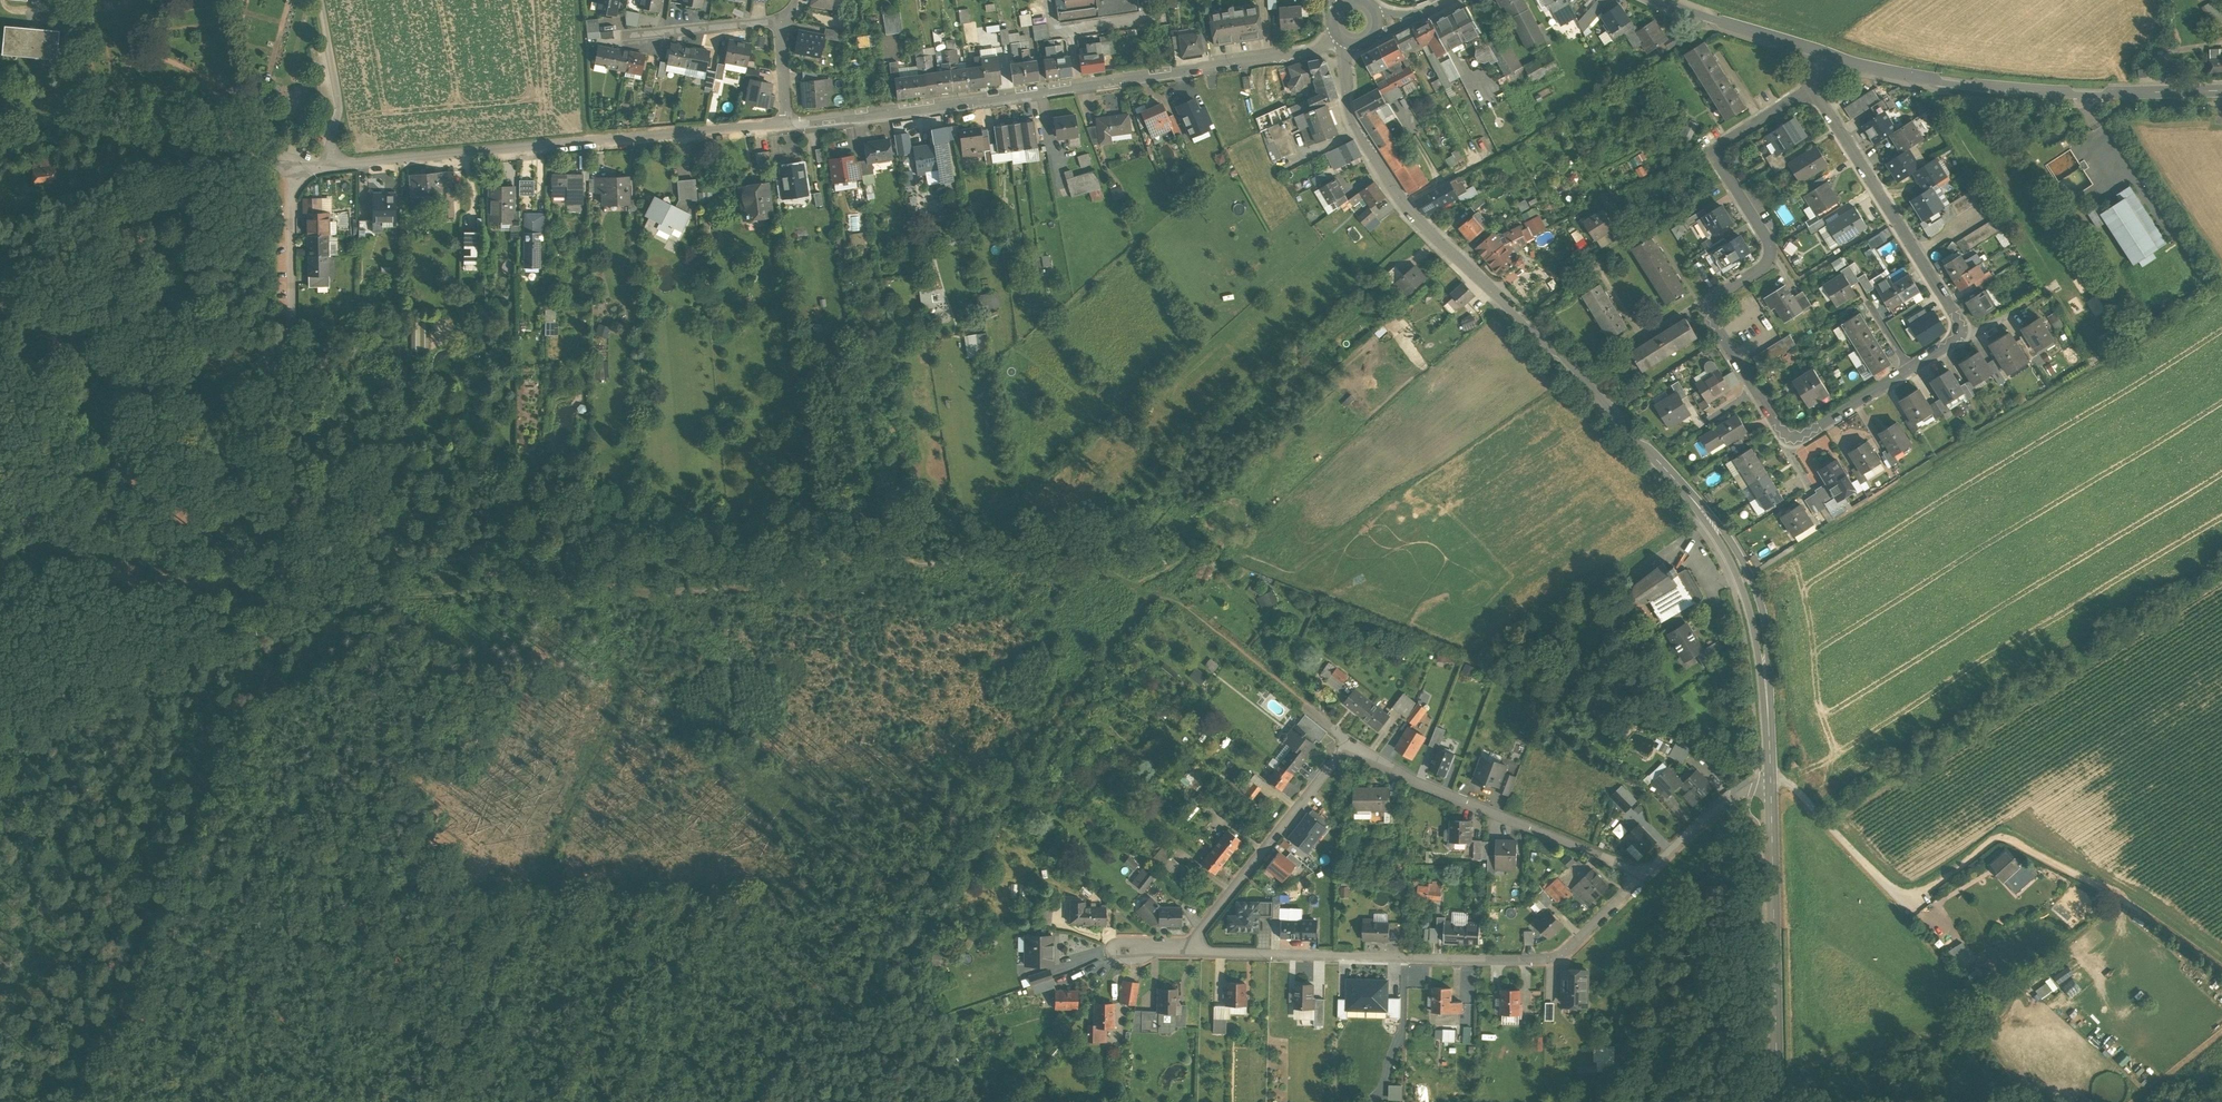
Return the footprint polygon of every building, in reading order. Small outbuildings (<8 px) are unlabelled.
[(597,12),(615,16),(618,0),(599,0),(597,12)] [(639,7),(658,11),(660,0),(641,0),(639,7)] [(811,5),(831,8),(832,0),(812,0),(811,5)] [(1056,8),(1058,23),(1139,11),(1137,0),(1055,0),(1056,8)] [(1269,10),(1277,9),(1276,0),(1268,0),(1269,10)] [(1524,0),(1499,0),(1502,7),(1509,4),(1510,6),(1516,16),(1529,10),(1524,0)] [(1556,0),(1556,1),(1550,4),(1561,26),(1576,17),(1574,14),(1572,8),(1568,0),(1556,0)] [(1588,11),(1578,21),(1583,31),(1600,12),(1599,10),(1602,8),(1597,0),(1588,11)] [(1602,8),(1599,10),(1600,12),(1603,15),(1616,6),(1613,0),(1602,8)] [(2206,6),(2217,24),(2221,21),(2221,3),(2220,0),(2216,0),(2206,6)] [(1603,15),(1602,16),(1606,23),(1603,25),(1614,40),(1625,32),(1634,26),(1624,11),(1623,11),(1618,5),(1616,6),(1603,15)] [(1302,6),(1279,8),(1281,28),(1303,26),(1302,6)] [(1457,11),(1445,18),(1444,17),(1440,19),(1441,20),(1433,24),(1439,37),(1447,51),(1471,38),(1476,49),(1475,55),(1478,61),(1485,63),(1489,60),(1491,64),(1498,60),(1488,42),(1467,6),(1461,9),(1460,8),(1456,10),(1457,11)] [(1582,6),(1574,14),(1576,17),(1578,21),(1588,11),(1582,6)] [(1258,7),(1235,10),(1234,7),(1231,7),(1230,10),(1230,11),(1209,15),(1214,45),(1263,37),(1258,7)] [(967,9),(958,10),(960,23),(969,22),(967,9)] [(626,10),(624,23),(636,26),(638,12),(626,10)] [(1529,10),(1516,16),(1534,50),(1541,47),(1547,43),(1529,10)] [(899,12),(883,14),(885,34),(901,32),(899,12)] [(1020,26),(1032,24),(1030,12),(1019,14),(1020,26)] [(598,20),(586,21),(587,33),(599,32),(598,20)] [(1431,20),(1414,28),(1421,43),(1423,45),(1431,41),(1439,37),(1433,24),(1431,20)] [(1578,21),(1564,29),(1569,39),(1583,31),(1578,21)] [(1639,30),(1635,25),(1634,26),(1625,32),(1635,48),(1645,42),(1651,51),(1656,47),(1664,42),(1667,39),(1662,32),(1659,34),(1651,22),(1639,30)] [(1046,24),(1032,26),(1035,40),(1048,38),(1046,24)] [(52,29),(13,26),(12,27),(5,27),(3,50),(57,54),(59,32),(52,31),(52,29)] [(1413,27),(1394,37),(1395,38),(1402,52),(1421,43),(1414,28),(1413,27)] [(838,31),(825,28),(824,35),(839,38),(838,31)] [(1006,30),(1000,31),(1002,45),(1009,44),(1006,30)] [(824,35),(799,31),(795,53),(820,57),(824,35)] [(1205,32),(1199,33),(1201,53),(1208,52),(1205,32)] [(1199,33),(1178,36),(1181,56),(1182,56),(1182,60),(1201,57),(1201,53),(1199,33)] [(1677,34),(1667,39),(1664,42),(1668,48),(1681,41),(1677,34)] [(765,37),(755,35),(753,45),(763,47),(765,37)] [(1519,69),(1499,35),(1488,42),(1507,75),(1507,76),(1519,69)] [(871,36),(859,37),(860,46),(872,45),(871,36)] [(1024,37),(1019,38),(1020,42),(1021,50),(1027,49),(1027,50),(1028,50),(1029,43),(1029,41),(1025,42),(1024,37)] [(1439,37),(1431,41),(1434,47),(1439,56),(1447,52),(1447,51),(1439,37)] [(1395,38),(1379,47),(1388,66),(1392,64),(1405,57),(1402,52),(1395,38)] [(751,44),(729,40),(725,62),(747,66),(751,44)] [(1020,42),(1011,44),(1013,60),(1017,60),(1018,64),(1023,63),(1021,50),(1020,42)] [(1664,42),(1656,47),(1660,53),(1668,48),(1664,42)] [(1704,42),(1686,53),(1707,86),(1724,75),(1704,42)] [(1049,46),(1045,47),(1047,57),(1051,56),(1051,59),(1056,58),(1054,46),(1054,43),(1049,44),(1049,46)] [(1100,43),(1085,44),(1087,55),(1101,53),(1100,43)] [(1545,55),(1525,66),(1533,82),(1560,68),(1547,43),(1541,47),(1545,55)] [(690,48),(670,44),(667,63),(687,67),(690,48)] [(610,48),(598,45),(594,65),(606,67),(609,49),(610,49),(610,48)] [(922,46),(914,47),(915,57),(923,56),(922,46)] [(978,46),(969,47),(971,63),(973,64),(981,63),(980,59),(978,46)] [(1388,66),(1379,47),(1363,55),(1372,74),(1383,69),(1388,66)] [(710,52),(690,48),(687,67),(697,69),(706,70),(710,52)] [(610,49),(609,49),(606,67),(626,71),(629,52),(610,49)] [(953,49),(947,50),(949,63),(950,67),(956,66),(957,65),(955,49),(953,49)] [(2221,53),(2221,49),(2211,49),(2211,60),(2211,72),(2221,72),(2221,53)] [(947,50),(940,51),(942,64),(949,63),(947,50)] [(899,78),(895,51),(887,52),(892,80),(894,80),(894,79),(899,78)] [(645,55),(629,52),(626,71),(641,74),(645,55)] [(1434,52),(1428,55),(1435,72),(1442,68),(1434,52)] [(1087,55),(1079,56),(1081,74),(1103,71),(1101,53),(1087,55)] [(931,55),(923,56),(926,75),(930,75),(930,73),(932,73),(932,69),(933,68),(931,55)] [(923,56),(915,57),(918,75),(924,75),(924,76),(926,76),(926,75),(923,56)] [(996,57),(980,59),(981,63),(981,67),(984,86),(999,84),(996,57)] [(1071,75),(1068,57),(1060,58),(1056,58),(1059,76),(1071,75)] [(1051,59),(1043,60),(1045,78),(1059,76),(1056,58),(1051,59)] [(1316,80),(1317,84),(1332,79),(1327,61),(1322,58),(1309,61),(1308,62),(1313,75),(1314,77),(1315,77),(1316,80)] [(1027,63),(1023,63),(1025,81),(1037,80),(1035,61),(1027,63)] [(667,63),(660,62),(657,76),(664,77),(667,63)] [(1308,62),(1289,67),(1289,68),(1293,79),(1291,80),(1288,84),(1289,89),(1295,92),(1300,90),(1303,86),(1302,85),(1308,83),(1316,80),(1315,77),(1314,77),(1313,75),(1308,62)] [(1452,62),(1446,66),(1452,77),(1458,74),(1452,62)] [(725,64),(717,63),(716,72),(715,78),(722,80),(725,64)] [(942,64),(941,64),(942,72),(950,71),(950,67),(949,63),(942,64)] [(1018,64),(1010,65),(1012,83),(1025,81),(1023,63),(1018,64)] [(1396,67),(1394,66),(1392,64),(1388,66),(1393,74),(1398,71),(1396,67)] [(756,79),(760,70),(747,66),(744,75),(756,79)] [(1393,74),(1388,66),(1383,69),(1383,72),(1387,79),(1392,89),(1393,89),(1399,86),(1393,74)] [(648,67),(645,85),(653,87),(656,69),(648,67)] [(697,69),(687,67),(686,74),(695,76),(697,69)] [(974,68),(966,69),(968,88),(984,87),(984,86),(981,67),(974,68)] [(1411,67),(1401,72),(1398,71),(1393,74),(1399,86),(1416,77),(1411,67)] [(863,68),(847,70),(848,77),(849,87),(851,104),(867,102),(865,86),(863,68)] [(1286,90),(1291,94),(1292,96),(1310,90),(1308,83),(1302,85),(1303,86),(1300,90),(1295,92),(1289,89),(1288,84),(1291,80),(1293,79),(1289,68),(1279,71),(1286,90)] [(2141,69),(2138,69),(2139,77),(2154,76),(2153,68),(2141,69)] [(966,69),(950,71),(953,90),(968,88),(966,69)] [(716,72),(709,70),(705,86),(713,88),(715,78),(716,72)] [(816,72),(802,70),(803,81),(817,80),(816,72)] [(942,72),(938,72),(941,92),(953,90),(950,71),(942,72)] [(932,73),(930,73),(930,75),(926,75),(926,76),(924,76),(926,94),(941,92),(938,72),(932,73)] [(918,75),(909,77),(912,96),(926,94),(924,76),(924,75),(918,75)] [(1507,75),(1498,79),(1500,84),(1509,79),(1507,76),(1507,75)] [(1724,75),(1707,86),(1728,119),(1745,108),(1724,75)] [(1251,89),(1249,76),(1242,78),(1245,90),(1251,89)] [(899,78),(894,79),(894,80),(897,98),(912,96),(909,77),(899,78)] [(817,80),(803,81),(805,107),(826,106),(824,79),(817,80)] [(1338,97),(1332,79),(1317,84),(1318,87),(1317,90),(1315,91),(1316,95),(1313,96),(1313,97),(1309,99),(1309,101),(1312,109),(1338,97)] [(1387,79),(1377,84),(1382,94),(1392,89),(1387,79)] [(771,85),(751,80),(746,103),(753,104),(754,101),(766,104),(767,104),(769,94),(771,85)] [(1399,86),(1393,89),(1396,96),(1402,93),(1399,86)] [(1387,104),(1378,89),(1353,102),(1352,102),(1359,119),(1360,118),(1369,133),(1384,123),(1382,120),(1394,113),(1388,104),(1387,104)] [(1880,101),(1873,90),(1867,94),(1874,105),(1880,101)] [(776,95),(769,94),(767,104),(766,104),(766,107),(773,109),(776,95)] [(1874,105),(1867,94),(1862,97),(1869,109),(1871,107),(1874,105)] [(1869,109),(1862,97),(1856,101),(1863,112),(1869,109)] [(1194,99),(1177,107),(1190,137),(1207,130),(1205,127),(1202,120),(1203,120),(1198,108),(1194,99)] [(1874,105),(1871,107),(1877,116),(1885,111),(1885,112),(1890,109),(1884,99),(1874,105)] [(1309,101),(1287,111),(1291,119),(1312,109),(1309,101)] [(1863,112),(1856,101),(1850,104),(1858,116),(1863,112)] [(1161,104),(1142,112),(1151,133),(1156,131),(1160,133),(1171,129),(1172,128),(1167,117),(1161,104)] [(1850,104),(1844,108),(1852,119),(1858,116),(1850,104)] [(1205,105),(1198,108),(1203,120),(1202,120),(1205,127),(1213,123),(1205,105)] [(1326,105),(1296,118),(1300,128),(1310,124),(1317,142),(1338,134),(1326,105)] [(1285,106),(1256,119),(1261,132),(1265,131),(1288,120),(1291,119),(1287,111),(1285,106)] [(1877,116),(1862,126),(1874,144),(1889,135),(1897,130),(1885,112),(1885,111),(1877,116)] [(1173,114),(1167,117),(1172,128),(1171,129),(1174,136),(1181,133),(1173,114)] [(1075,115),(1053,119),(1055,135),(1067,134),(1067,138),(1078,136),(1075,115)] [(1128,115),(1096,119),(1097,126),(1099,138),(1110,137),(1109,135),(1130,132),(1128,115)] [(1794,118),(1768,134),(1778,150),(1780,153),(1806,137),(1794,118)] [(1681,133),(1689,138),(1699,124),(1692,119),(1681,133)] [(1288,120),(1265,131),(1270,142),(1274,140),(1282,157),(1295,151),(1286,130),(1291,127),(1288,120)] [(1033,121),(1020,123),(1024,149),(1037,147),(1033,121)] [(1897,130),(1889,135),(1901,154),(1909,149),(1924,140),(1912,121),(1897,130)] [(1020,123),(1007,125),(1011,151),(1024,149),(1020,123)] [(1394,139),(1384,123),(1369,133),(1380,149),(1394,139)] [(242,127),(228,124),(226,135),(226,136),(240,138),(242,127)] [(1007,125),(993,127),(994,130),(996,144),(997,153),(1011,151),(1007,125)] [(952,126),(945,127),(947,140),(954,139),(952,126)] [(1097,126),(1086,127),(1093,145),(1100,144),(1099,138),(1097,126)] [(944,127),(931,129),(933,143),(933,142),(945,140),(945,141),(947,141),(947,140),(945,127),(944,127)] [(980,128),(959,131),(962,152),(973,151),(973,155),(984,154),(984,151),(981,137),(980,128)] [(994,130),(988,131),(988,136),(990,145),(996,144),(994,130)] [(907,133),(894,135),(897,155),(910,153),(907,133)] [(240,138),(226,136),(226,135),(222,135),(221,144),(239,147),(241,138),(240,138)] [(988,136),(981,137),(984,151),(990,150),(990,145),(988,136)] [(1414,158),(1409,162),(1394,139),(1380,149),(1410,195),(1429,182),(1414,158)] [(888,140),(865,144),(868,160),(868,163),(872,162),(891,159),(888,140)] [(934,145),(913,149),(916,167),(917,167),(918,174),(925,173),(925,169),(937,167),(939,174),(950,172),(945,141),(945,140),(933,142),(933,143),(934,145)] [(1354,140),(1331,151),(1339,168),(1362,156),(1354,140)] [(1816,146),(1788,163),(1800,182),(1828,165),(1816,146)] [(822,149),(815,150),(817,162),(824,161),(822,149)] [(1458,149),(1452,152),(1459,166),(1465,163),(1458,149)] [(1901,154),(1886,163),(1898,182),(1913,173),(1921,168),(1909,149),(1901,154)] [(2070,149),(2045,165),(2068,200),(2093,184),(2084,170),(2089,167),(2084,160),(2079,163),(2070,149)] [(1778,150),(1766,157),(1771,166),(1784,159),(1780,153),(1778,150)] [(769,151),(755,153),(757,168),(771,166),(771,164),(769,151)] [(1339,168),(1331,151),(1326,153),(1335,170),(1339,168)] [(1088,152),(1077,155),(1080,167),(1092,163),(1088,152)] [(852,156),(830,160),(834,182),(856,178),(852,156)] [(1921,168),(1913,173),(1925,191),(1932,187),(1948,177),(1936,158),(1921,168)] [(1784,159),(1771,166),(1775,173),(1788,165),(1784,159)] [(868,160),(860,161),(862,176),(873,174),(872,162),(868,163),(868,160)] [(780,163),(771,164),(771,166),(773,180),(782,179),(780,167),(781,167),(780,163)] [(55,164),(40,166),(40,168),(39,169),(40,182),(48,181),(48,184),(57,183),(55,164)] [(781,167),(780,167),(782,179),(782,183),(780,183),(783,199),(807,195),(802,164),(781,167)] [(912,170),(904,170),(905,185),(913,184),(912,170)] [(1073,177),(1065,179),(1071,196),(1088,191),(1092,201),(1102,197),(1094,170),(1073,177)] [(1071,171),(1063,173),(1065,179),(1073,177),(1071,171)] [(451,172),(426,174),(428,193),(441,191),(443,217),(453,216),(451,191),(452,190),(451,172)] [(950,172),(939,174),(940,183),(952,181),(950,172)] [(1324,173),(1312,179),(1315,186),(1327,180),(1324,173)] [(426,174),(412,176),(413,194),(428,193),(426,174)] [(582,175),(554,175),(554,194),(567,194),(567,203),(582,203),(582,175)] [(628,176),(596,177),(597,193),(604,193),(604,202),(628,202),(628,176)] [(1336,178),(1320,188),(1330,204),(1334,202),(1345,195),(1340,187),(1341,186),(1336,178)] [(1460,178),(1443,187),(1450,199),(1466,190),(1460,178)] [(695,179),(678,181),(679,200),(676,207),(685,212),(688,204),(688,200),(697,199),(695,179)] [(534,180),(519,180),(519,195),(534,195),(534,180)] [(1374,182),(1360,192),(1364,197),(1372,207),(1385,197),(1374,182)] [(1826,182),(1804,195),(1817,215),(1838,201),(1826,182)] [(767,184),(742,188),(746,218),(771,215),(767,184)] [(1114,199),(1124,197),(1121,186),(1111,188),(1114,199)] [(2167,243),(2129,186),(2117,194),(2121,200),(2105,211),(2101,205),(2088,213),(2097,227),(2106,222),(2133,264),(2134,264),(2139,261),(2142,266),(2156,257),(2153,252),(2162,246),(2167,243)] [(512,187),(491,187),(491,218),(501,218),(501,221),(512,221),(512,211),(512,187)] [(1443,187),(1417,201),(1423,211),(1429,208),(1430,211),(1451,199),(1450,199),(1443,187)] [(1925,191),(1910,201),(1923,221),(1945,207),(1932,187),(1925,191)] [(1985,198),(1978,187),(1972,191),(1979,202),(1985,198)] [(1979,202),(1972,191),(1966,194),(1973,205),(1979,202)] [(820,192),(814,194),(816,206),(823,205),(820,192)] [(1360,192),(1350,200),(1353,205),(1364,197),(1360,192)] [(396,193),(373,193),(373,220),(373,222),(383,222),(383,225),(396,225),(396,193)] [(1966,194),(1960,198),(1968,209),(1973,205),(1966,194)] [(1345,195),(1334,202),(1338,208),(1348,200),(1345,195)] [(663,201),(655,196),(645,215),(649,217),(645,226),(656,232),(658,228),(670,234),(674,227),(682,231),(690,215),(685,212),(676,207),(670,204),(668,199),(663,201)] [(1480,198),(1470,206),(1475,211),(1484,203),(1480,198)] [(1960,198),(1955,201),(1962,212),(1968,209),(1960,198)] [(321,199),(304,199),(304,215),(307,215),(307,214),(321,214),(321,199)] [(1955,201),(1949,205),(1956,216),(1962,212),(1955,201)] [(582,203),(567,203),(567,213),(582,213),(582,203)] [(1707,214),(1705,215),(1705,216),(1710,223),(1709,224),(1714,232),(1731,222),(1726,213),(1725,214),(1720,206),(1707,214)] [(1826,225),(1827,226),(1833,236),(1839,245),(1867,227),(1855,207),(1826,225)] [(1369,208),(1358,218),(1365,225),(1375,215),(1369,208)] [(1704,209),(1686,220),(1690,226),(1705,216),(1705,215),(1707,214),(1704,209)] [(1620,236),(1603,210),(1584,222),(1600,248),(1620,236)] [(1484,218),(1478,211),(1473,215),(1480,222),(1484,218)] [(321,214),(307,214),(307,215),(308,235),(329,235),(329,213),(321,214)] [(538,218),(526,218),(525,261),(539,261),(539,231),(546,231),(546,215),(538,215),(538,218)] [(1375,215),(1365,225),(1370,232),(1381,222),(1375,215)] [(1480,222),(1473,215),(1460,227),(1471,241),(1485,229),(1480,222)] [(1997,217),(1991,221),(1998,232),(2004,228),(1997,217)] [(1539,218),(1527,225),(1529,229),(1530,229),(1533,235),(1545,229),(1539,218)] [(1822,218),(1808,227),(1812,235),(1827,226),(1826,225),(1822,218)] [(373,220),(359,220),(359,237),(374,237),(374,231),(373,231),(373,222),(373,220)] [(1998,232),(1991,221),(1985,224),(1992,235),(1998,232)] [(1992,235),(1985,224),(1979,228),(1987,239),(1992,235)] [(1520,228),(1499,239),(1504,245),(1517,239),(1524,235),(1523,232),(1520,228)] [(1987,239),(1979,228),(1974,231),(1981,242),(1987,239)] [(1529,229),(1523,232),(1524,235),(1526,239),(1533,235),(1530,229),(1529,229)] [(477,231),(464,231),(464,248),(471,248),(471,255),(464,255),(464,264),(477,264),(477,232),(477,231)] [(849,243),(863,241),(862,231),(848,233),(849,243)] [(1974,231),(1968,235),(1975,246),(1981,242),(1974,231)] [(1882,232),(1867,240),(1871,248),(1887,240),(1882,232)] [(1494,233),(1477,247),(1487,259),(1504,245),(1499,239),(1494,233)] [(329,235),(308,235),(309,255),(329,254),(329,241),(336,241),(336,234),(329,235)] [(1524,235),(1517,239),(1519,245),(1527,241),(1526,239),(1524,235)] [(1975,246),(1968,235),(1963,238),(1970,250),(1975,246)] [(1833,236),(1826,241),(1831,249),(1839,245),(1833,236)] [(1633,248),(1650,276),(1668,264),(1661,254),(1662,254),(1658,248),(1657,248),(1650,237),(1633,248)] [(1728,243),(1723,247),(1724,247),(1728,254),(1727,254),(1733,263),(1750,252),(1744,244),(1739,237),(1728,243)] [(1702,241),(1704,247),(1713,244),(1711,238),(1702,241)] [(1724,238),(1705,249),(1709,256),(1713,254),(1717,251),(1723,247),(1728,243),(1724,238)] [(1970,250),(1963,238),(1957,242),(1964,253),(1970,250)] [(1517,239),(1504,245),(1509,251),(1527,242),(1527,241),(1519,245),(1517,239)] [(1784,249),(1793,254),(1798,246),(1789,240),(1784,249)] [(336,241),(329,241),(329,254),(337,254),(336,241)] [(1504,245),(1487,259),(1500,275),(1511,265),(1512,266),(1513,265),(1513,264),(1515,262),(1516,264),(1520,264),(1522,262),(1522,258),(1520,256),(1517,256),(1515,258),(1509,251),(1504,245)] [(2156,257),(2142,266),(2139,261),(2134,264),(2133,264),(2129,267),(2150,298),(2183,277),(2162,246),(2153,252),(2156,257)] [(1723,247),(1717,251),(1713,254),(1717,261),(1716,261),(1721,270),(1733,263),(1727,254),(1728,254),(1724,247),(1723,247)] [(1961,255),(1944,265),(1954,280),(1970,270),(1970,269),(1982,261),(1977,253),(1964,261),(1961,255)] [(329,254),(309,255),(309,276),(329,275),(329,254)] [(1842,257),(1832,261),(1836,270),(1846,266),(1842,257)] [(1675,275),(1668,264),(1650,276),(1667,303),(1685,291),(1678,280),(1679,280),(1675,275)] [(1849,265),(1840,271),(1842,273),(1843,273),(1849,283),(1857,278),(1849,265)] [(1970,270),(1954,280),(1960,290),(1974,281),(1983,275),(1977,265),(1970,270)] [(1709,277),(1702,266),(1696,269),(1703,280),(1709,277)] [(1403,277),(1397,283),(1407,295),(1426,278),(1415,267),(1403,277)] [(1907,275),(1903,267),(1888,277),(1893,284),(1907,275)] [(1983,275),(1974,281),(1977,287),(1981,285),(1993,277),(1989,271),(1983,275)] [(1399,272),(1391,279),(1395,284),(1397,283),(1403,277),(1399,272)] [(1842,273),(1826,283),(1834,295),(1831,297),(1836,306),(1856,294),(1849,283),(1843,273),(1842,273)] [(1874,288),(1864,273),(1857,278),(1867,293),(1874,288)] [(1907,275),(1893,284),(1902,300),(1911,294),(1911,296),(1920,291),(1909,274),(1907,275)] [(329,275),(309,276),(309,287),(330,286),(329,275)] [(1893,284),(1888,277),(1875,285),(1890,309),(1903,301),(1893,284)] [(1391,279),(1384,285),(1388,290),(1395,284),(1391,279)] [(1464,284),(1452,295),(1454,297),(1462,306),(1474,295),(1464,284)] [(1600,284),(1582,295),(1596,317),(1613,305),(1600,284)] [(1795,301),(1784,285),(1769,295),(1776,306),(1775,306),(1785,322),(1803,311),(1796,300),(1795,301)] [(1977,287),(1964,295),(1967,301),(1984,290),(1981,285),(1977,287)] [(1967,301),(1966,301),(1967,302),(1977,317),(1977,318),(1995,307),(1994,307),(1984,291),(1985,291),(1984,290),(1967,301)] [(926,291),(919,292),(922,309),(929,308),(926,291)] [(1805,295),(1796,300),(1803,311),(1811,305),(1805,295)] [(1462,306),(1454,297),(1448,302),(1456,311),(1462,306)] [(1613,305),(1596,317),(1610,338),(1627,327),(1613,305)] [(1908,318),(1912,324),(1928,314),(1925,308),(1908,318)] [(1945,328),(1934,310),(1928,314),(1912,324),(1911,325),(1922,343),(1945,328)] [(1859,313),(1842,324),(1850,337),(1867,326),(1859,313)] [(1463,329),(1477,325),(1474,316),(1461,320),(1463,329)] [(2053,339),(2040,318),(2023,328),(2030,340),(2035,347),(2037,349),(2053,339)] [(421,319),(420,349),(428,349),(429,319),(421,319)] [(1669,329),(1659,336),(1670,354),(1697,336),(1686,319),(1675,326),(1675,325),(1669,329)] [(557,322),(547,322),(547,335),(556,335),(557,322)] [(1867,326),(1850,337),(1858,349),(1875,338),(1867,326)] [(976,349),(986,349),(985,332),(975,333),(976,349)] [(2009,332),(1990,344),(1998,356),(2005,368),(2007,370),(2025,359),(2026,358),(2019,347),(2009,332)] [(1789,335),(1782,339),(1788,350),(1796,345),(1789,335)] [(1642,371),(1670,354),(1659,336),(1648,343),(1647,342),(1641,345),(1642,346),(1631,353),(1642,371)] [(1875,338),(1858,349),(1866,362),(1883,351),(1875,338)] [(1788,350),(1782,339),(1776,343),(1782,353),(1788,350)] [(2035,347),(2030,340),(2024,343),(2033,358),(2040,354),(2037,349),(2035,347)] [(1782,353),(1776,343),(1770,347),(1777,357),(1782,353)] [(2024,343),(2019,347),(2026,358),(2025,359),(2027,362),(2033,358),(2024,343)] [(1770,347),(1764,350),(1771,360),(1777,357),(1770,347)] [(1771,360),(1764,350),(1759,354),(1765,364),(1771,360)] [(1883,351),(1866,362),(1874,374),(1891,363),(1883,351)] [(1979,351),(1960,363),(1974,384),(1992,373),(1993,372),(1987,363),(1979,351)] [(1759,354),(1753,357),(1759,368),(1765,364),(1759,354)] [(1589,356),(1585,358),(1589,366),(1594,363),(1589,356)] [(2005,368),(1998,356),(1992,359),(2000,371),(2005,368)] [(2000,371),(1992,359),(1987,363),(1993,372),(1992,373),(1995,377),(2001,373),(2000,371)] [(593,379),(608,379),(608,360),(593,360),(593,379)] [(1706,367),(1706,369),(1711,376),(1697,385),(1707,401),(1708,402),(1722,392),(1722,391),(1729,387),(1714,364),(1713,362),(1711,362),(1709,362),(1707,363),(1706,365),(1706,367)] [(1828,391),(1814,369),(1796,380),(1801,387),(1798,389),(1807,404),(1828,391)] [(1949,370),(1931,381),(1942,397),(1946,403),(1963,393),(1963,392),(1960,386),(1949,370)] [(1687,396),(1678,381),(1671,385),(1676,393),(1677,393),(1681,400),(1687,396)] [(1973,396),(1965,383),(1960,386),(1963,392),(1963,393),(1967,400),(1973,396)] [(1929,405),(1918,389),(1900,400),(1911,417),(1915,423),(1916,423),(1933,412),(1929,405)] [(1681,400),(1677,393),(1676,393),(1656,406),(1669,426),(1690,414),(1681,400)] [(1946,403),(1942,397),(1935,402),(1943,414),(1950,409),(1946,403)] [(1707,401),(1701,404),(1704,410),(1710,406),(1708,402),(1707,401)] [(1943,414),(1935,402),(1929,405),(1933,412),(1936,418),(1943,414)] [(1737,415),(1701,437),(1708,448),(1723,438),(1727,445),(1748,432),(1737,415)] [(1915,423),(1911,417),(1905,420),(1912,433),(1919,428),(1916,423),(1915,423)] [(1897,422),(1880,433),(1890,449),(1893,455),(1894,454),(1911,444),(1897,422)] [(1821,450),(1833,444),(1828,434),(1816,440),(1821,450)] [(1723,438),(1708,448),(1712,454),(1727,445),(1723,438)] [(1867,441),(1849,452),(1858,465),(1863,473),(1864,473),(1880,463),(1867,441)] [(1751,448),(1733,459),(1742,472),(1760,461),(1751,448)] [(1890,449),(1883,453),(1891,466),(1898,461),(1894,454),(1893,455),(1890,449)] [(841,453),(834,454),(834,457),(828,458),(829,468),(844,467),(844,464),(841,464),(841,453)] [(1836,460),(1820,470),(1825,477),(1824,478),(1830,487),(1847,476),(1841,468),(1840,468),(1836,460)] [(1760,461),(1742,472),(1750,484),(1767,473),(1760,461)] [(1863,473),(1858,465),(1851,469),(1860,484),(1868,479),(1864,473),(1863,473)] [(1767,473),(1750,484),(1757,497),(1775,486),(1767,473)] [(1847,476),(1830,487),(1836,497),(1853,487),(1847,476)] [(1835,501),(1825,485),(1817,491),(1817,492),(1826,506),(1835,501)] [(1775,486),(1757,497),(1765,509),(1783,498),(1775,486)] [(1817,492),(1811,496),(1812,498),(1806,501),(1814,514),(1826,506),(1817,492)] [(1835,501),(1826,506),(1831,514),(1847,504),(1842,497),(1835,501)] [(1800,504),(1782,516),(1795,536),(1813,524),(1800,504)] [(1813,524),(1795,536),(1798,541),(1816,530),(1813,524)] [(1663,562),(1638,582),(1634,587),(1634,588),(1634,592),(1635,596),(1637,599),(1640,601),(1644,601),(1644,602),(1650,600),(1655,609),(1656,610),(1688,591),(1688,590),(1678,573),(1679,573),(1674,566),(1668,570),(1663,562)] [(1704,595),(1689,570),(1686,569),(1679,573),(1678,573),(1688,590),(1689,590),(1695,601),(1698,602),(1703,599),(1704,595)] [(1273,589),(1262,593),(1266,605),(1277,602),(1273,589)] [(1688,591),(1656,610),(1655,609),(1655,610),(1661,621),(1695,601),(1689,590),(1688,590),(1688,591)] [(1687,623),(1669,634),(1675,644),(1674,650),(1680,652),(1685,660),(1696,653),(1703,649),(1702,648),(1687,623)] [(1718,640),(1705,648),(1712,660),(1725,652),(1718,640)] [(1705,648),(1704,647),(1702,648),(1703,649),(1696,653),(1704,666),(1713,661),(1712,660),(1705,648)] [(1212,663),(1208,668),(1213,672),(1217,668),(1212,663)] [(1329,663),(1321,674),(1329,680),(1332,675),(1343,683),(1348,677),(1329,663)] [(1196,666),(1189,675),(1201,684),(1208,675),(1196,666)] [(1346,682),(1339,691),(1349,698),(1356,690),(1346,682)] [(1349,698),(1345,703),(1361,716),(1372,703),(1356,690),(1349,698)] [(1404,693),(1393,707),(1407,718),(1417,704),(1404,693)] [(1389,716),(1372,703),(1361,716),(1378,729),(1389,716)] [(1417,704),(1407,718),(1415,724),(1426,709),(1418,703),(1417,704)] [(1327,732),(1305,715),(1297,725),(1316,740),(1319,742),(1327,732)] [(1316,740),(1297,725),(1289,735),(1286,733),(1282,734),(1280,736),(1281,740),(1283,742),(1287,742),(1294,747),(1307,757),(1308,756),(1308,753),(1307,752),(1316,740)] [(1438,747),(1446,729),(1436,725),(1429,743),(1438,747)] [(1424,737),(1409,728),(1396,749),(1412,758),(1424,737)] [(1694,747),(1678,741),(1669,756),(1684,764),(1694,747)] [(1294,747),(1280,763),(1294,774),(1307,757),(1294,747)] [(1438,748),(1430,769),(1446,775),(1454,755),(1438,748)] [(1490,761),(1479,766),(1473,781),(1486,786),(1488,782),(1498,786),(1504,772),(1507,765),(1500,762),(1499,764),(1490,761)] [(1280,763),(1267,780),(1281,791),(1294,774),(1280,763)] [(1682,783),(1667,767),(1660,774),(1661,776),(1655,782),(1668,797),(1681,785),(1682,783)] [(1682,783),(1681,785),(1688,792),(1690,790),(1700,800),(1713,787),(1706,780),(1706,779),(1702,775),(1701,775),(1696,770),(1682,783)] [(1517,777),(1504,772),(1498,786),(1497,790),(1510,795),(1517,777)] [(1255,775),(1242,791),(1252,799),(1265,783),(1255,775)] [(1635,802),(1621,787),(1617,790),(1632,805),(1635,802)] [(1389,788),(1354,789),(1354,811),(1355,811),(1355,807),(1371,807),(1371,811),(1389,810),(1389,805),(1389,788)] [(1617,790),(1611,796),(1625,811),(1632,805),(1617,790)] [(1210,802),(1200,794),(1195,799),(1206,807),(1210,802)] [(1398,822),(1398,804),(1389,805),(1389,810),(1389,822),(1398,822)] [(1371,811),(1371,807),(1355,807),(1355,811),(1355,816),(1356,818),(1369,818),(1371,816),(1371,811)] [(1313,809),(1290,838),(1306,851),(1329,822),(1313,809)] [(1470,821),(1451,821),(1451,831),(1451,840),(1450,841),(1471,841),(1471,831),(1470,831),(1470,821)] [(1644,830),(1639,825),(1624,839),(1631,846),(1633,844),(1643,854),(1655,842),(1648,834),(1645,830),(1644,830)] [(1227,830),(1214,847),(1228,858),(1241,841),(1227,830)] [(1482,841),(1475,841),(1474,859),(1482,859),(1482,842),(1482,841)] [(1517,841),(1497,841),(1496,856),(1496,864),(1517,865),(1517,841)] [(1214,847),(1200,864),(1214,874),(1228,858),(1214,847)] [(2006,850),(1990,864),(2004,880),(2011,874),(2023,887),(2035,876),(2021,861),(2019,863),(2006,850)] [(1279,852),(1266,868),(1282,881),(1295,865),(1279,852)] [(1297,866),(1301,861),(1291,852),(1287,856),(1297,866)] [(1496,856),(1488,855),(1488,856),(1487,873),(1496,874),(1496,864),(1496,856)] [(1181,866),(1170,857),(1162,865),(1174,875),(1181,866)] [(1143,869),(1132,883),(1143,891),(1154,877),(1143,869)] [(1592,869),(1572,889),(1588,906),(1609,887),(1592,869)] [(1557,878),(1549,886),(1555,893),(1559,897),(1567,889),(1557,878)] [(1555,893),(1549,886),(1545,889),(1552,896),(1555,893)] [(1567,889),(1559,897),(1564,902),(1572,894),(1567,889)] [(1441,892),(1428,891),(1428,899),(1441,899),(1441,892)] [(1554,902),(1544,892),(1537,898),(1547,908),(1554,902)] [(1156,904),(1150,899),(1138,911),(1152,925),(1181,926),(1181,907),(1159,907),(1158,906),(1159,906),(1157,903),(1156,904)] [(1272,901),(1257,901),(1257,903),(1258,903),(1257,916),(1272,917),(1272,904),(1272,901)] [(1084,902),(1070,902),(1070,923),(1083,923),(1083,925),(1105,925),(1105,907),(1084,907),(1084,902)] [(1257,903),(1238,903),(1237,917),(1229,917),(1229,927),(1237,928),(1237,931),(1257,931),(1257,916),(1258,903),(1257,903)] [(1053,911),(1039,910),(1037,924),(1051,926),(1053,911)] [(1550,911),(1536,925),(1548,938),(1563,925),(1550,911)] [(1445,918),(1437,917),(1437,934),(1444,935),(1445,921),(1445,918)] [(1374,920),(1364,920),(1364,940),(1371,940),(1371,941),(1377,941),(1377,940),(1387,940),(1388,923),(1374,923),(1374,920)] [(1281,921),(1280,938),(1317,939),(1317,922),(1281,921)] [(1444,935),(1444,942),(1451,942),(1457,943),(1457,942),(1467,943),(1468,925),(1454,924),(1454,921),(1445,921),(1444,935)] [(1479,923),(1468,922),(1468,925),(1467,943),(1479,943),(1479,923)] [(1533,932),(1524,932),(1525,945),(1533,945),(1533,932)] [(1052,936),(1029,936),(1029,945),(1026,945),(1026,965),(1052,965),(1052,936)] [(1962,942),(1948,951),(1960,970),(1974,961),(1962,942)] [(2057,982),(2073,974),(2069,966),(2053,974),(2057,982)] [(1049,970),(1029,977),(1032,986),(1052,979),(1049,970)] [(1588,970),(1563,970),(1563,1003),(1569,1003),(1572,1006),(1578,1006),(1581,1003),(1587,1004),(1588,970)] [(1052,979),(1032,986),(1034,994),(1054,988),(1052,979)] [(2036,986),(2040,996),(2057,989),(2053,979),(2036,986)] [(1367,981),(1348,980),(1347,1000),(1347,1007),(1367,1007),(1367,981)] [(1139,983),(1125,981),(1124,981),(1123,982),(1121,999),(1136,1002),(1139,983)] [(1388,981),(1367,981),(1367,1008),(1387,1008),(1388,998),(1388,981)] [(1244,983),(1226,983),(1225,1006),(1246,1007),(1246,997),(1244,996),(1244,983)] [(1313,986),(1295,985),(1295,1007),(1314,1008),(1314,999),(1312,999),(1313,986)] [(1176,990),(1158,989),(1158,1012),(1175,1013),(1176,1013),(1176,1005),(1176,990)] [(1451,989),(1433,989),(1433,1011),(1442,1012),(1461,1012),(1461,1003),(1450,1003),(1451,989)] [(1077,991),(1054,991),(1054,1009),(1077,1009),(1077,991)] [(1520,991),(1502,991),(1502,1013),(1521,1014),(1521,1005),(1519,1005),(1520,991)] [(1400,998),(1388,998),(1387,1008),(1387,1018),(1400,1018),(1400,998)] [(1324,999),(1314,999),(1314,1008),(1314,1025),(1323,1025),(1324,999)] [(1347,1007),(1347,1000),(1339,1000),(1338,1019),(1347,1019),(1347,1007)] [(1554,1003),(1545,1003),(1545,1020),(1553,1020),(1554,1003)] [(1113,1004),(1095,1004),(1095,1026),(1094,1027),(1106,1027),(1113,1027),(1113,1004)] [(1186,1005),(1176,1005),(1176,1013),(1175,1013),(1174,1026),(1185,1027),(1186,1005)] [(1158,1012),(1141,1011),(1141,1032),(1158,1033),(1158,1012)] [(1226,1018),(1213,1018),(1213,1033),(1226,1033),(1226,1018)] [(1300,1024),(1287,1023),(1287,1032),(1300,1033),(1300,1024)] [(1106,1027),(1094,1027),(1095,1026),(1089,1026),(1088,1032),(1087,1032),(1087,1034),(1088,1034),(1088,1040),(1106,1041),(1106,1027)] [(1457,1027),(1443,1026),(1442,1038),(1445,1038),(1456,1038),(1457,1027)] [(1524,1026),(1516,1027),(1517,1039),(1525,1039),(1524,1026)] [(1594,1045),(1594,1065),(1615,1065),(1615,1045),(1594,1045)] [(1595,1067),(1580,1068),(1580,1077),(1596,1076),(1595,1067)] [(1388,1099),(1402,1099),(1402,1084),(1388,1083),(1388,1099)]
